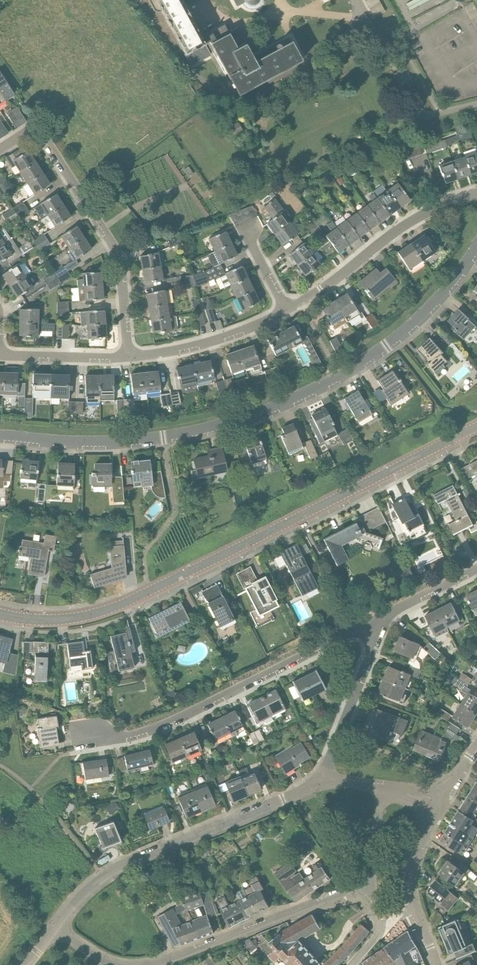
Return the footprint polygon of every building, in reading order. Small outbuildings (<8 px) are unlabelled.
[(149,1),(154,11),(159,13),(162,11),(186,55),(192,66),(211,55),(217,51),(240,94),(300,61),(289,39),(251,60),(243,44),(235,49),(227,33),(214,40),(211,33),(206,36),(191,8),(187,11),(181,0),(149,0),(149,1)] [(237,7),(242,4),(244,7),(247,8),(249,9),(252,10),(255,9),(258,8),(261,6),(262,3),(263,0),(233,0),(237,7)] [(6,101),(16,95),(0,72),(0,91),(6,101)] [(15,115),(20,112),(17,107),(12,110),(15,115)] [(10,118),(15,115),(12,110),(7,114),(10,118)] [(459,142),(472,138),(469,129),(456,132),(457,136),(459,142)] [(447,146),(459,142),(457,136),(445,140),(447,146)] [(424,147),(426,153),(447,146),(445,140),(424,147)] [(412,144),(417,157),(423,155),(418,142),(412,144)] [(407,146),(411,159),(417,157),(412,144),(407,146)] [(401,149),(405,161),(411,159),(407,146),(401,149)] [(20,173),(36,162),(29,151),(22,155),(19,149),(6,158),(12,168),(15,166),(20,173)] [(405,161),(401,149),(395,151),(399,163),(405,161)] [(476,172),(476,155),(476,153),(464,157),(470,175),(476,172)] [(458,179),(470,175),(464,157),(452,161),(458,179)] [(445,183),(458,179),(452,161),(439,166),(442,176),(443,176),(445,183)] [(27,184),(43,173),(36,162),(20,173),(27,184)] [(188,178),(193,174),(188,167),(183,171),(188,178)] [(43,173),(27,184),(34,195),(50,184),(43,173)] [(13,193),(5,181),(0,185),(7,196),(13,193)] [(387,190),(400,208),(410,200),(397,183),(387,190)] [(390,215),(400,208),(387,190),(377,198),(390,215)] [(379,223),(390,215),(377,198),(373,194),(369,197),(372,201),(367,205),(379,223)] [(48,216),(64,206),(57,195),(50,199),(50,198),(40,204),(48,216)] [(275,235),(290,223),(282,212),(284,210),(275,198),(264,207),(273,220),(267,224),(275,235)] [(12,208),(16,214),(26,207),(23,201),(12,208)] [(369,230),(379,223),(367,205),(357,213),(369,230)] [(64,206),(48,216),(41,220),(44,224),(47,223),(48,222),(48,223),(51,221),(55,228),(65,222),(64,221),(71,217),(64,206)] [(247,208),(252,219),(258,216),(255,211),(252,206),(247,208)] [(16,214),(19,219),(30,212),(26,207),(16,214)] [(2,215),(6,220),(16,214),(12,208),(2,215)] [(241,210),(247,222),(252,219),(247,208),(241,210)] [(235,212),(241,224),(247,222),(241,210),(235,212)] [(241,224),(235,212),(229,215),(236,227),(241,224)] [(359,237),(369,230),(357,213),(346,220),(359,237)] [(6,220),(9,226),(19,219),(16,214),(6,220)] [(349,245),(359,237),(346,220),(336,228),(349,245)] [(308,234),(318,226),(315,221),(305,228),(308,234)] [(290,223),(275,235),(283,245),(298,235),(290,223)] [(318,226),(308,234),(312,239),(322,231),(318,226)] [(68,248),(84,238),(77,227),(71,231),(70,230),(61,237),(68,248)] [(338,253),(349,245),(336,228),(325,236),(338,253)] [(214,252),(231,244),(226,232),(219,235),(219,234),(208,239),(214,252)] [(33,241),(37,246),(47,239),(44,234),(33,241)] [(411,244),(423,261),(436,252),(425,235),(411,244)] [(170,249),(182,243),(179,236),(167,242),(170,249)] [(84,238),(68,248),(65,250),(72,262),(86,253),(85,253),(91,249),(84,238)] [(19,258),(23,256),(12,239),(5,244),(0,247),(0,263),(3,261),(3,262),(7,259),(10,264),(19,258)] [(37,246),(40,251),(51,244),(47,239),(37,246)] [(297,265),(312,254),(304,243),(295,250),(296,250),(289,255),(297,265)] [(231,244),(214,252),(208,255),(214,267),(231,259),(230,259),(237,255),(231,244)] [(423,261),(411,244),(397,253),(409,270),(423,261)] [(142,269),(161,266),(159,252),(147,254),(148,255),(140,256),(142,269)] [(312,254),(297,265),(305,276),(311,272),(312,272),(321,265),(312,254)] [(10,286),(26,276),(18,264),(21,262),(19,258),(10,264),(12,268),(9,271),(2,275),(10,286)] [(54,273),(58,279),(68,272),(64,266),(54,273)] [(161,266),(142,269),(145,282),(152,281),(152,282),(164,280),(161,266)] [(231,286),(248,278),(242,266),(235,270),(235,269),(220,276),(226,289),(231,286)] [(359,283),(373,299),(389,286),(391,288),(397,282),(386,270),(380,274),(376,269),(359,283)] [(195,281),(206,276),(204,271),(193,275),(195,281)] [(58,279),(61,284),(71,277),(68,272),(58,279)] [(83,287),(103,286),(102,272),(94,273),(94,272),(82,273),(83,287)] [(43,280),(47,286),(58,279),(54,273),(43,280)] [(26,276),(10,286),(17,297),(23,293),(24,294),(33,288),(26,276)] [(196,288),(209,283),(206,276),(195,281),(196,288)] [(237,298),(254,290),(248,278),(231,286),(237,298)] [(47,286),(50,290),(61,284),(58,279),(47,286)] [(103,286),(83,287),(78,288),(79,302),(96,300),(96,299),(104,299),(103,286)] [(149,307),(167,304),(165,290),(154,292),(154,293),(146,294),(149,307)] [(254,290),(237,298),(243,311),(253,306),(252,305),(259,302),(254,290)] [(335,301),(345,317),(347,322),(359,314),(347,294),(335,301)] [(202,299),(206,311),(212,309),(208,297),(202,299)] [(192,302),(196,314),(202,312),(198,300),(192,302)] [(333,325),(345,317),(335,301),(323,309),(333,325)] [(151,320),(170,317),(167,304),(149,307),(151,320)] [(20,323),(38,323),(39,309),(28,309),(28,310),(21,309),(20,323)] [(210,323),(216,322),(212,309),(206,311),(210,323)] [(455,331),(465,340),(476,327),(469,320),(470,319),(459,309),(448,321),(457,329),(455,331)] [(87,325),(106,324),(105,311),(97,311),(86,312),(87,325)] [(200,326),(206,325),(202,312),(196,314),(200,326)] [(373,329),(379,325),(371,314),(365,318),(373,329)] [(170,317),(151,320),(153,333),(160,332),(160,333),(178,330),(176,316),(170,317)] [(38,323),(20,323),(20,336),(28,336),(28,337),(38,337),(38,323)] [(106,324),(87,325),(88,340),(99,339),(99,338),(107,337),(106,324)] [(267,340),(276,356),(297,345),(309,368),(321,362),(307,336),(301,339),(294,326),(282,332),(280,328),(273,332),(275,336),(267,340)] [(336,353),(343,349),(336,337),(330,341),(336,353)] [(418,350),(429,362),(426,365),(428,366),(435,373),(448,362),(442,355),(444,353),(431,338),(418,350)] [(455,354),(460,351),(453,343),(449,347),(455,354)] [(240,351),(246,369),(253,367),(254,371),(260,369),(253,346),(240,351)] [(232,374),(246,369),(240,351),(226,355),(232,374)] [(193,364),(198,384),(215,380),(211,360),(193,364)] [(180,387),(198,384),(193,364),(176,368),(180,387)] [(275,380),(281,378),(277,367),(271,369),(275,380)] [(268,382),(275,380),(271,369),(264,371),(268,382)] [(145,373),(147,394),(160,392),(160,390),(161,390),(159,371),(145,373)] [(383,389),(381,391),(391,405),(408,394),(400,379),(398,380),(392,371),(378,381),(383,389)] [(3,373),(2,395),(17,395),(17,396),(18,396),(18,406),(25,406),(25,398),(25,383),(17,383),(18,373),(3,373)] [(134,395),(147,394),(145,373),(131,375),(133,393),(134,395)] [(33,398),(51,399),(51,374),(33,374),(33,398)] [(51,374),(51,399),(69,399),(70,375),(51,374)] [(86,396),(100,396),(100,376),(86,377),(86,396)] [(100,376),(100,396),(100,400),(114,400),(114,376),(100,376)] [(227,394),(235,392),(231,378),(223,380),(227,394)] [(220,396),(227,394),(223,380),(216,383),(220,396)] [(346,403),(358,423),(372,415),(358,391),(351,395),(353,399),(346,403)] [(173,405),(181,403),(179,392),(170,394),(173,405)] [(162,408),(173,405),(170,394),(161,395),(162,408)] [(24,417),(33,418),(33,398),(25,398),(25,406),(24,417)] [(130,411),(135,410),(134,399),(124,400),(126,416),(130,416),(130,411)] [(118,417),(126,416),(124,400),(116,401),(118,412),(118,417)] [(326,409),(312,416),(324,441),(337,434),(333,425),(334,424),(326,409)] [(284,434),(281,436),(288,452),(303,446),(293,424),(282,429),(284,434)] [(344,446),(354,440),(347,429),(337,434),(344,446)] [(244,442),(251,463),(266,458),(261,441),(259,441),(258,438),(244,442)] [(310,459),(317,455),(310,439),(303,442),(310,459)] [(194,461),(196,469),(191,470),(195,486),(210,482),(208,476),(228,472),(228,470),(229,469),(231,477),(244,474),(240,460),(225,463),(222,449),(208,453),(209,458),(194,461)] [(20,479),(21,479),(21,483),(36,484),(36,481),(37,481),(39,462),(22,460),(20,479)] [(124,491),(124,504),(137,503),(136,487),(141,487),(152,486),(149,461),(131,463),(133,483),(123,483),(124,491)] [(57,474),(57,486),(74,486),(74,475),(74,464),(58,464),(58,474),(57,474)] [(95,464),(95,486),(111,486),(111,464),(95,464)] [(452,511),(463,505),(454,486),(434,495),(438,504),(447,500),(452,511)] [(37,501),(44,502),(46,489),(38,488),(37,501)] [(408,506),(404,498),(391,505),(398,518),(397,518),(410,543),(428,534),(412,504),(408,506)] [(323,539),(337,565),(348,560),(341,546),(352,541),(362,544),(365,542),(370,544),(372,547),(379,550),(383,538),(365,532),(378,526),(371,511),(358,517),(364,529),(360,531),(356,523),(323,539)] [(19,556),(30,558),(28,574),(44,577),(49,551),(54,552),(57,537),(46,535),(44,543),(23,540),(22,546),(20,546),(19,550),(19,549),(18,551),(20,551),(19,556)] [(123,541),(109,542),(111,568),(90,575),(94,588),(127,578),(124,546),(123,538),(122,538),(123,541)] [(280,552),(302,596),(318,587),(301,553),(289,559),(285,551),(280,552)] [(259,616),(270,610),(278,606),(275,600),(264,578),(245,588),(259,616)] [(203,592),(220,627),(221,629),(235,622),(234,620),(217,585),(203,592)] [(473,610),(476,608),(476,590),(467,595),(470,601),(468,601),(473,610)] [(149,618),(156,634),(154,635),(156,638),(190,621),(181,602),(149,618)] [(438,609),(449,631),(461,625),(459,622),(461,621),(451,602),(438,609)] [(436,638),(449,631),(438,609),(425,616),(435,634),(436,638)] [(111,636),(119,671),(134,667),(126,633),(111,636)] [(5,662),(11,639),(0,636),(0,661),(5,662)] [(395,651),(412,658),(410,662),(414,663),(421,646),(420,644),(401,636),(395,651)] [(67,643),(70,667),(71,666),(71,671),(93,668),(90,650),(84,651),(83,641),(67,643)] [(32,642),(31,656),(35,656),(34,680),(47,681),(48,652),(56,652),(56,642),(32,642)] [(436,660),(441,653),(429,642),(424,649),(436,660)] [(384,679),(410,689),(413,682),(410,681),(412,676),(419,678),(422,670),(411,666),(408,674),(389,667),(384,679)] [(293,682),(302,701),(325,689),(316,671),(293,682)] [(458,679),(469,685),(473,679),(462,673),(458,679)] [(410,689),(384,679),(379,692),(385,694),(384,695),(386,697),(387,696),(400,701),(399,702),(404,704),(410,689)] [(262,697),(271,716),(285,709),(275,690),(262,697)] [(476,715),(476,713),(476,698),(469,692),(461,704),(476,715)] [(258,723),(271,716),(262,697),(248,704),(258,723)] [(476,715),(461,704),(453,717),(468,727),(476,715)] [(367,721),(395,732),(401,718),(373,708),(367,721)] [(438,715),(448,721),(451,715),(441,709),(438,715)] [(222,718),(229,733),(243,726),(235,711),(221,718),(222,718)] [(57,716),(37,719),(38,726),(37,726),(37,730),(38,730),(40,746),(59,743),(56,726),(58,726),(57,716)] [(215,740),(229,733),(222,718),(208,725),(215,740)] [(446,728),(457,735),(460,729),(449,722),(446,728)] [(443,736),(453,740),(457,735),(446,728),(443,736)] [(254,732),(259,742),(264,740),(259,729),(254,732)] [(413,750),(427,755),(434,736),(421,731),(413,750)] [(179,738),(187,756),(201,750),(193,732),(179,738)] [(254,745),(259,742),(254,732),(248,735),(254,745)] [(434,736),(427,755),(440,760),(448,741),(434,736)] [(173,762),(187,756),(179,738),(165,744),(173,762)] [(285,773),(299,765),(298,763),(309,757),(300,742),(292,747),(291,746),(274,756),(285,773)] [(125,756),(128,771),(153,764),(150,750),(125,756)] [(83,763),(85,780),(109,776),(106,759),(83,763)] [(241,778),(247,795),(261,789),(256,778),(263,775),(258,763),(251,766),(254,773),(247,776),(246,773),(249,772),(247,767),(238,771),(240,776),(241,778)] [(208,783),(214,780),(209,768),(203,771),(208,783)] [(233,801),(247,795),(241,778),(240,776),(225,782),(233,801)] [(221,793),(226,791),(221,778),(215,781),(221,793)] [(476,801),(476,782),(468,796),(476,801)] [(192,790),(201,812),(216,805),(207,785),(206,785),(206,784),(192,790)] [(169,799),(175,797),(171,785),(164,787),(169,799)] [(186,818),(201,812),(192,790),(178,796),(178,797),(186,818)] [(468,796),(459,810),(476,821),(476,801),(468,796)] [(144,815),(150,830),(169,822),(163,807),(162,808),(161,806),(143,813),(144,815)] [(474,837),(476,832),(476,821),(459,810),(452,822),(474,837)] [(121,841),(113,821),(95,828),(101,844),(100,845),(99,847),(99,848),(100,850),(101,851),(102,852),(104,852),(106,851),(107,850),(109,848),(111,846),(114,844),(116,843),(121,841)] [(468,847),(474,837),(452,822),(445,833),(468,847)] [(463,855),(468,847),(445,833),(441,841),(463,855)] [(460,861),(456,867),(448,861),(439,873),(459,887),(470,870),(460,861)] [(288,892),(289,892),(297,902),(331,878),(323,867),(321,863),(319,862),(313,867),(316,871),(303,880),(300,876),(298,877),(295,873),(297,871),(291,862),(275,873),(288,892)] [(241,899),(250,917),(270,907),(261,890),(264,889),(260,881),(251,885),(252,886),(244,890),(247,896),(241,899)] [(429,893),(448,907),(451,909),(459,899),(436,881),(429,890),(429,893)] [(201,891),(183,897),(198,939),(214,933),(209,919),(217,915),(209,890),(201,892),(201,891)] [(230,927),(250,917),(241,899),(237,893),(231,896),(235,902),(229,905),(225,896),(217,900),(221,910),(230,927)] [(174,908),(174,909),(158,917),(174,948),(182,945),(198,939),(183,897),(181,898),(181,897),(175,900),(178,906),(174,908)] [(320,962),(301,941),(320,929),(312,915),(290,927),(287,922),(259,934),(265,941),(259,946),(274,963),(281,957),(288,964),(318,964),(321,963),(320,962)] [(454,952),(467,947),(470,954),(471,953),(476,951),(473,943),(470,944),(469,945),(464,932),(468,930),(463,918),(439,928),(445,944),(448,950),(448,954),(454,952)] [(343,961),(350,954),(370,930),(362,924),(341,949),(325,964),(338,964),(343,961)] [(393,963),(394,964),(415,964),(411,957),(420,953),(409,931),(396,940),(383,949),(393,963)] [(393,963),(383,949),(361,964),(362,964),(390,964),(393,963)] [(470,960),(474,959),(471,953),(470,954),(457,959),(459,964),(472,964),(470,960)] [(216,964),(211,957),(198,964),(214,964),(216,964)]
